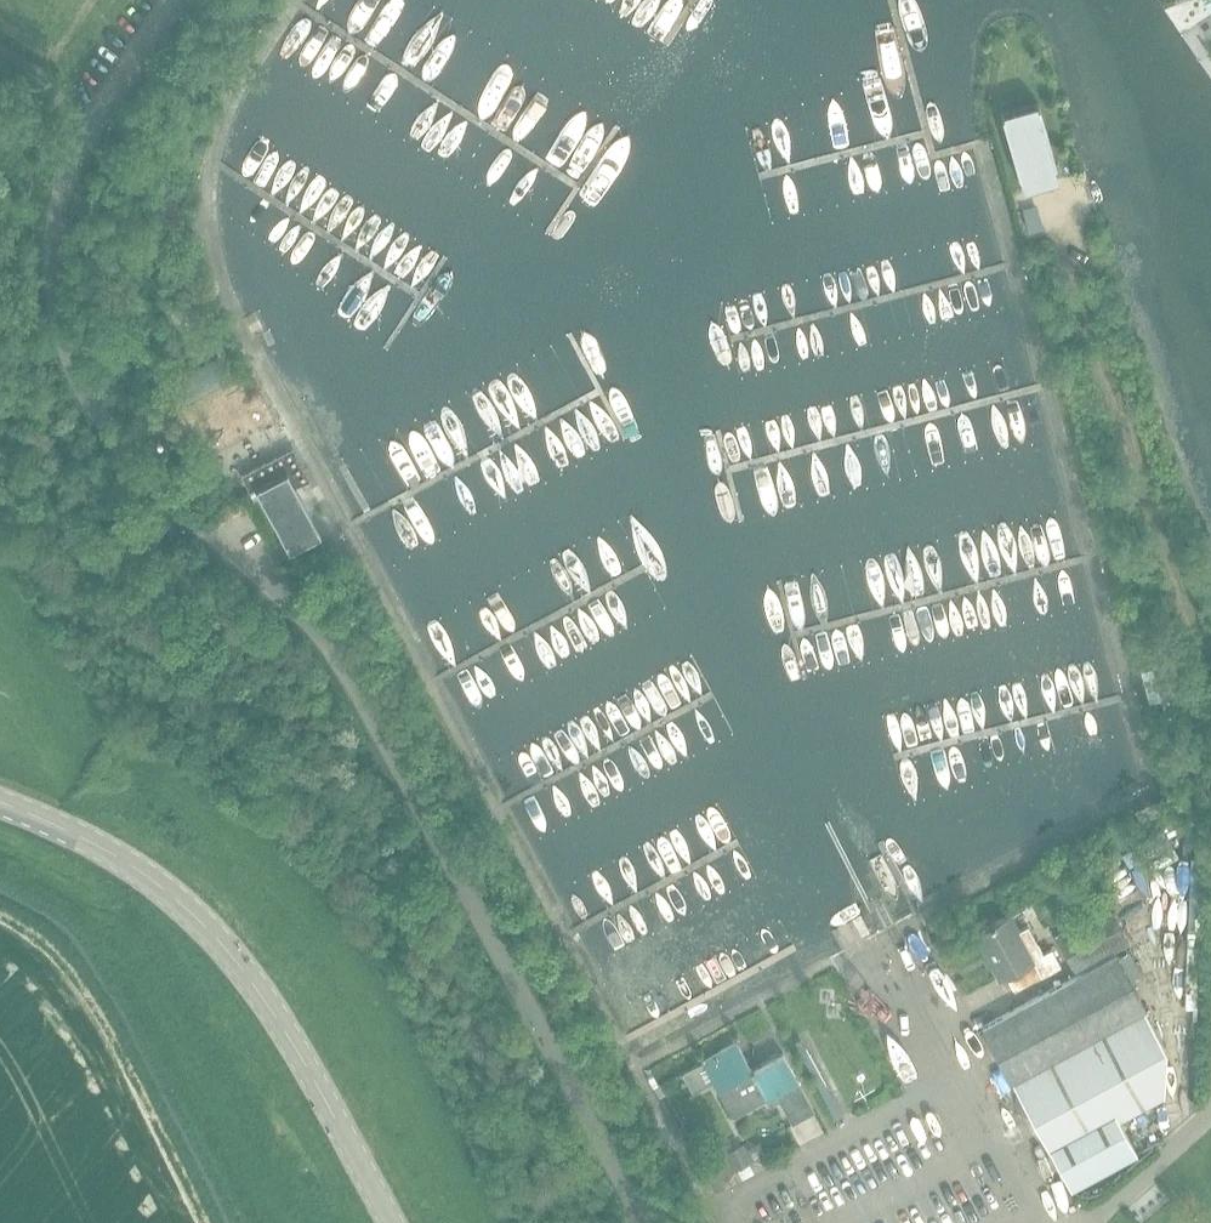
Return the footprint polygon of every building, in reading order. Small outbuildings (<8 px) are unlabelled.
[(1020,175),(1054,166),(1054,167),(1056,167),(1038,102),(1036,103),(1037,104),(1003,114),(1003,113),(1001,113),(1001,114),(1015,163),(1019,177),(1021,177),(1020,175)] [(202,383),(205,389),(219,414),(243,401),(227,370),(202,383)] [(285,558),(318,540),(277,464),(244,482),(285,558)] [(1154,669),(1156,676),(1163,703),(1177,699),(1176,692),(1188,689),(1181,662),(1154,669)] [(1076,970),(1129,941),(1109,906),(1056,936),(1076,970)] [(1015,987),(1060,964),(1051,948),(1043,951),(1028,925),(1019,928),(1010,912),(974,932),(1000,976),(1007,973),(1015,987)] [(1116,953),(981,1026),(1027,1111),(1051,1154),(1119,1117),(1118,1116),(1162,1092),(1164,1044),(1145,1007),(1145,1006),(1116,953)] [(791,1122),(814,1109),(783,1052),(752,1068),(736,1039),(701,1058),(731,1113),(774,1090),(791,1122)] [(1136,1151),(1119,1117),(1051,1154),(1069,1186),(1136,1151)] [(724,1188),(771,1162),(760,1141),(746,1148),(743,1143),(727,1151),(723,1145),(706,1154),(724,1188)] [(688,1222),(710,1222),(702,1209),(685,1218),(688,1222)]
